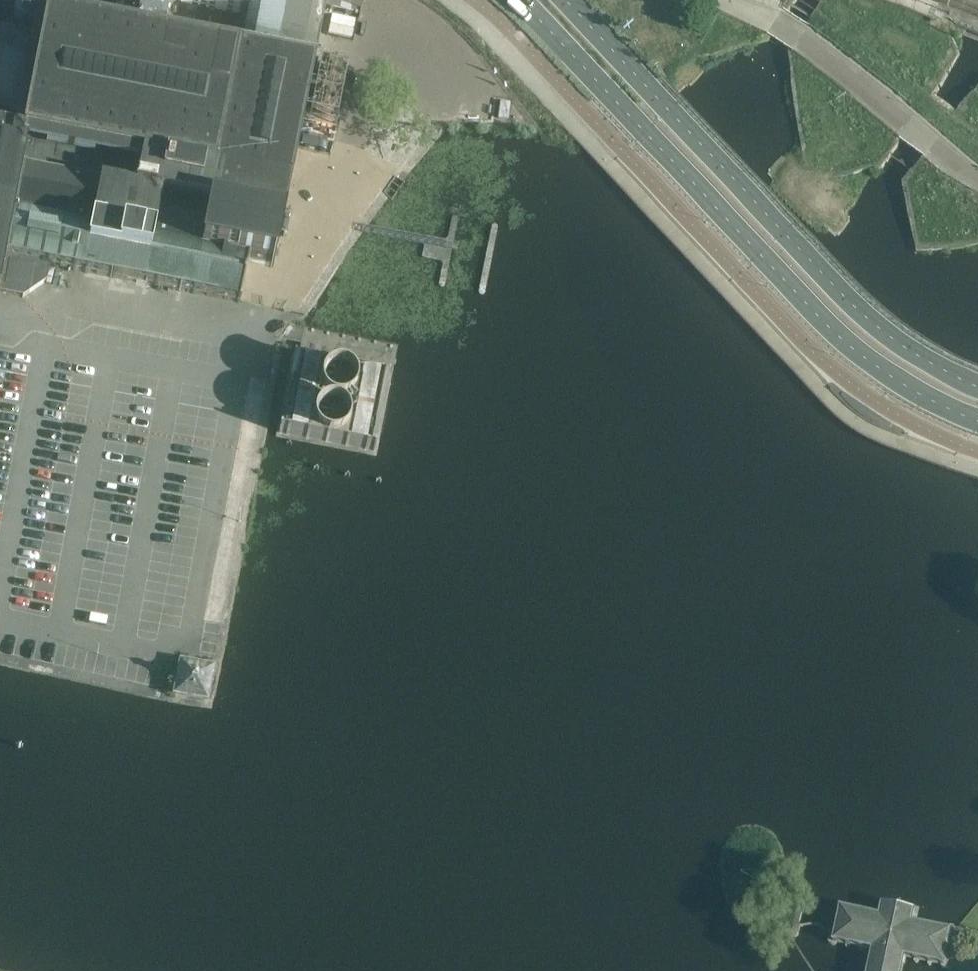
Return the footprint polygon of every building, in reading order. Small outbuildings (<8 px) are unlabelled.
[(46,16),(36,63),(0,56),(0,292),(23,297),(45,281),(48,264),(240,303),(248,262),(273,267),(303,117),(329,122),(336,90),(310,84),(327,0),(111,0),(105,27),(69,20),(46,16)] [(69,20),(72,0),(0,0),(0,7),(69,20)] [(294,359),(280,431),(374,450),(388,377),(294,359)] [(206,698),(212,668),(181,663),(176,692),(206,698)] [(906,957),(944,965),(952,930),(913,922),(915,910),(883,903),(880,915),(842,906),(834,942),(872,949),(868,970),(903,970),(906,957)]
